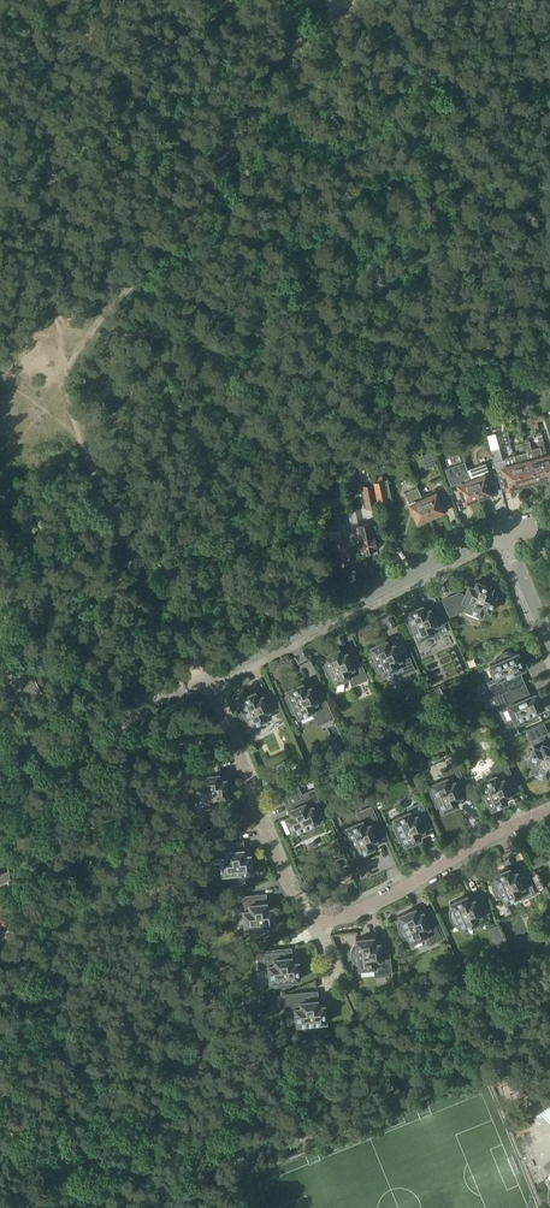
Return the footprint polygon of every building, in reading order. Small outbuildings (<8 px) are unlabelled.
[(527,396),(540,392),(538,383),(524,387),(527,396)] [(509,391),(507,387),(503,388),(504,393),(503,393),(506,400),(513,398),(510,391),(509,391)] [(517,400),(526,397),(524,387),(514,390),(517,400)] [(498,400),(495,390),(495,388),(481,392),(484,404),(498,400)] [(451,411),(464,406),(461,399),(448,404),(451,411)] [(436,429),(432,416),(423,419),(428,432),(436,429)] [(541,431),(536,433),(540,446),(543,456),(549,476),(549,454),(548,455),(541,431)] [(532,449),(530,444),(531,443),(530,440),(524,442),(527,452),(530,460),(535,480),(549,476),(543,456),(540,446),(532,449)] [(522,484),(516,464),(508,466),(506,459),(503,459),(500,447),(491,449),(497,470),(503,468),(508,487),(522,484)] [(420,455),(425,468),(436,464),(431,452),(420,455)] [(514,457),(516,464),(522,484),(528,482),(529,483),(533,481),(535,480),(530,460),(527,452),(514,456),(514,457)] [(458,483),(460,489),(465,503),(478,498),(469,473),(468,469),(466,462),(446,469),(452,485),(458,483)] [(469,473),(478,498),(492,493),(487,478),(492,476),(487,463),(468,469),(470,473),(469,473)] [(325,473),(339,471),(338,465),(324,468),(325,473)] [(310,474),(312,482),(322,480),(320,472),(310,474)] [(388,502),(384,480),(373,482),(378,504),(388,502)] [(368,508),(377,506),(373,484),(363,486),(368,508)] [(419,487),(405,493),(418,522),(431,516),(424,498),(422,495),(419,487)] [(429,493),(422,495),(424,498),(431,516),(445,510),(435,490),(429,493)] [(355,542),(351,520),(350,520),(349,513),(339,515),(340,523),(339,523),(343,537),(331,540),(336,564),(352,561),(348,544),(355,542)] [(351,520),(355,542),(355,540),(359,539),(362,552),(378,548),(372,521),(352,526),(351,520)] [(443,599),(450,615),(451,615),(457,612),(458,612),(459,612),(458,611),(465,608),(465,609),(467,609),(480,614),(480,615),(482,615),(482,614),(484,609),(488,611),(490,611),(490,610),(495,596),(496,596),(496,595),(495,594),(495,595),(490,593),(492,588),(493,587),(491,586),(491,587),(478,581),(476,581),(476,582),(474,587),(470,585),(469,584),(468,585),(468,586),(465,595),(459,593),(459,592),(458,593),(452,596),(452,595),(451,596),(444,599),(443,599)] [(418,638),(418,639),(420,639),(420,638),(433,633),(435,632),(436,636),(448,631),(444,622),(445,621),(438,605),(437,605),(430,608),(429,609),(425,611),(423,606),(423,604),(421,605),(408,611),(406,612),(407,613),(409,618),(407,619),(413,634),(416,633),(418,638)] [(383,673),(389,671),(397,668),(400,676),(414,670),(410,660),(409,661),(408,656),(402,640),(401,640),(394,643),(393,643),(393,644),(389,646),(387,641),(386,639),(385,640),(372,646),(370,646),(371,648),(373,653),(371,654),(377,669),(380,668),(382,673),(382,674),(384,674),(383,673)] [(336,682),(343,679),(349,676),(353,684),(367,678),(363,669),(362,669),(360,665),(361,664),(354,648),(353,649),(347,652),(346,652),(342,654),(339,649),(340,649),(339,648),(338,649),(324,655),(324,654),(323,655),(323,656),(324,656),(326,661),(323,662),(330,678),(332,677),(335,681),(334,681),(335,683),(336,682)] [(490,684),(495,696),(524,683),(519,671),(524,668),(524,669),(525,668),(525,667),(524,667),(519,654),(518,652),(517,652),(517,653),(512,655),(511,652),(509,652),(507,652),(505,652),(503,652),(501,653),(499,655),(498,655),(497,657),(496,659),(497,661),(492,663),(490,664),(491,666),(498,681),(490,684)] [(23,701),(42,692),(32,671),(23,676),(13,681),(17,690),(23,701)] [(300,717),(300,716),(313,711),(319,724),(333,717),(318,683),(317,683),(310,686),(309,686),(310,687),(305,689),(303,684),(303,682),(301,683),(288,689),(286,689),(287,691),(289,695),(287,697),(294,712),(296,711),(298,716),(298,717),(300,717)] [(521,718),(522,720),(524,721),(526,721),(529,721),(530,720),(532,719),(534,718),(535,717),(536,716),(537,714),(536,711),(541,709),(541,710),(543,709),(542,707),(536,694),(536,692),(534,693),(529,695),(524,683),(495,696),(500,707),(508,704),(514,718),(514,719),(515,721),(516,720),(521,718)] [(428,694),(425,685),(419,688),(422,696),(428,694)] [(446,697),(441,686),(430,691),(435,702),(446,697)] [(540,692),(542,697),(549,694),(549,693),(549,689),(547,690),(547,689),(540,692)] [(254,692),(247,695),(240,697),(239,698),(240,699),(242,704),(240,705),(239,707),(239,709),(239,711),(240,714),(241,716),(242,717),(244,719),(246,720),(249,719),(251,724),(250,724),(251,726),(252,725),(266,719),(267,719),(267,717),(266,717),(264,712),(269,710),(269,711),(270,710),(276,707),(276,708),(277,707),(270,691),(269,691),(269,692),(263,695),(263,694),(262,695),(258,697),(256,692),(255,691),(254,691),(254,692)] [(380,720),(387,716),(384,709),(377,712),(380,720)] [(531,739),(536,737),(548,732),(544,724),(528,731),(531,739)] [(541,773),(547,776),(548,777),(548,775),(549,771),(549,746),(544,744),(544,743),(543,743),(542,744),(543,744),(541,749),(536,747),(536,746),(535,746),(534,747),(529,761),(528,762),(529,763),(534,764),(532,769),(531,770),(533,771),(533,770),(541,773)] [(342,757),(351,754),(347,746),(339,750),(342,757)] [(362,765),(376,760),(373,751),(359,756),(362,765)] [(225,779),(219,780),(217,756),(201,758),(202,767),(203,781),(197,782),(198,798),(205,797),(205,801),(207,802),(211,803),(214,802),(218,801),(221,799),(221,796),(227,796),(225,779)] [(493,808),(500,805),(506,803),(508,802),(507,801),(505,796),(509,794),(510,795),(510,794),(517,791),(518,791),(511,775),(510,775),(508,771),(509,770),(505,761),(491,767),(494,775),(481,781),(481,780),(480,781),(480,783),(481,782),(483,787),(480,788),(487,804),(489,803),(491,808),(492,809),(493,808)] [(444,811),(451,808),(457,805),(459,805),(458,803),(456,798),(460,797),(461,797),(461,796),(468,794),(469,793),(462,777),(461,778),(459,773),(460,773),(456,763),(442,769),(445,778),(432,783),(431,783),(431,785),(433,790),(431,791),(438,806),(440,805),(442,810),(442,811),(444,811)] [(304,833),(306,832),(308,832),(310,831),(312,829),(314,828),(315,826),(314,823),(318,821),(319,822),(320,821),(319,819),(319,820),(313,806),(320,804),(314,789),(301,795),(299,788),(298,787),(282,794),(283,795),(286,801),(285,802),(286,802),(289,809),(289,810),(290,810),(291,814),(287,816),(285,817),(286,818),(292,831),(291,832),(292,833),(294,832),(293,832),(298,830),(299,832),(302,833),(304,833)] [(348,844),(350,846),(351,848),(353,849),(356,848),(358,853),(357,853),(358,854),(359,854),(359,853),(373,848),(374,847),(374,846),(373,846),(371,841),(376,839),(376,840),(377,839),(383,836),(384,836),(377,820),(376,820),(375,816),(376,816),(371,806),(357,812),(361,820),(347,826),(346,826),(347,828),(349,833),(347,834),(346,836),(346,838),(346,840),(347,842),(348,844)] [(407,844),(411,842),(420,839),(422,838),(421,837),(419,832),(423,830),(423,831),(424,830),(431,827),(432,827),(425,811),(424,811),(417,814),(416,814),(417,815),(412,817),(410,812),(410,810),(408,811),(395,817),(393,817),(394,819),(396,823),(394,824),(400,840),(403,839),(405,844),(405,845),(407,845),(407,844)] [(229,874),(229,876),(231,877),(233,878),(234,878),(236,878),(239,878),(240,878),(242,877),(244,876),(245,875),(246,874),(245,872),(251,871),(251,872),(252,871),(252,870),(250,855),(251,855),(251,854),(249,854),(244,855),(243,841),(210,844),(211,859),(220,858),(222,875),(224,874),(229,874)] [(10,880),(10,874),(8,859),(7,855),(0,858),(0,884),(10,880)] [(346,867),(337,871),(341,880),(350,876),(346,867)] [(508,868),(504,870),(495,874),(493,874),(494,876),(496,880),(494,881),(493,884),(493,886),(494,888),(494,890),(495,892),(497,894),(498,896),(500,897),(503,896),(505,901),(504,901),(505,902),(507,902),(506,901),(520,896),(521,895),(521,894),(520,894),(518,889),(523,887),(523,888),(524,887),(530,884),(531,884),(524,868),(517,871),(516,871),(516,872),(512,874),(510,869),(509,867),(508,868)] [(540,888),(543,895),(549,892),(546,885),(540,888)] [(252,927),(252,929),(254,930),(255,931),(257,931),(259,931),(262,931),(263,931),(265,930),(267,929),(269,927),(268,925),(273,924),(274,925),(275,924),(275,923),(273,908),(273,907),(272,907),(267,908),(266,895),(266,894),(244,896),(245,906),(246,906),(246,910),(245,910),(243,910),(243,911),(244,911),(245,926),(245,928),(247,927),(252,927)] [(464,929),(469,926),(477,923),(479,923),(478,921),(476,917),(480,915),(481,915),(481,914),(488,912),(489,912),(482,895),(481,896),(474,899),(473,899),(474,899),(469,901),(467,896),(467,895),(465,896),(452,902),(452,901),(450,902),(451,903),(453,908),(451,909),(451,911),(451,913),(451,916),(452,918),(453,920),(454,922),(456,923),(458,924),(460,923),(462,928),(462,930),(464,929)] [(412,942),(417,939),(426,936),(429,944),(443,938),(439,928),(438,929),(436,924),(437,924),(430,908),(429,908),(423,911),(422,912),(418,914),(416,909),(415,908),(414,908),(400,914),(399,915),(400,916),(402,921),(400,922),(399,924),(399,926),(399,929),(400,931),(401,933),(403,934),(404,936),(406,937),(409,936),(411,941),(410,941),(411,942),(412,942)] [(498,924),(489,927),(498,946),(506,943),(498,924)] [(541,951),(549,947),(549,934),(536,940),(541,951)] [(376,975),(381,975),(391,974),(390,964),(389,964),(389,959),(390,959),(388,941),(387,941),(387,942),(380,943),(380,942),(379,942),(379,943),(374,943),(373,938),(374,938),(373,937),(372,937),(357,939),(357,938),(356,938),(356,940),(357,945),(354,945),(353,948),(352,950),(352,952),(352,954),(353,956),(353,958),(355,960),(356,962),(359,962),(359,967),(359,969),(361,968),(375,967),(376,975)] [(258,951),(259,957),(260,967),(269,966),(270,980),(270,982),(272,981),(271,981),(277,981),(277,983),(279,984),(281,985),(283,985),(286,985),(288,985),(290,984),(292,983),(294,982),(293,979),(299,979),(300,979),(300,977),(298,963),(299,963),(298,961),(297,961),(292,962),(291,957),(292,957),(292,956),(291,956),(291,949),(291,948),(273,950),(274,951),(269,951),(269,950),(258,951)] [(447,990),(455,986),(451,976),(443,980),(447,990)] [(314,1028),(316,1027),(318,1026),(320,1025),(320,1022),(325,1022),(326,1022),(326,1020),(325,1006),(325,1004),(323,1004),(323,1005),(318,1005),(317,1000),(318,1000),(318,999),(317,992),(317,991),(300,993),(300,994),(295,994),(295,993),(285,994),(286,1010),(295,1009),(296,1023),(296,1025),(298,1025),(298,1024),(303,1024),(303,1026),(305,1028),(307,1028),(310,1029),(312,1029),(314,1028)] [(540,1095),(535,1090),(528,1097),(534,1102),(540,1095)] [(541,1110),(549,1119),(549,1100),(541,1110)]
